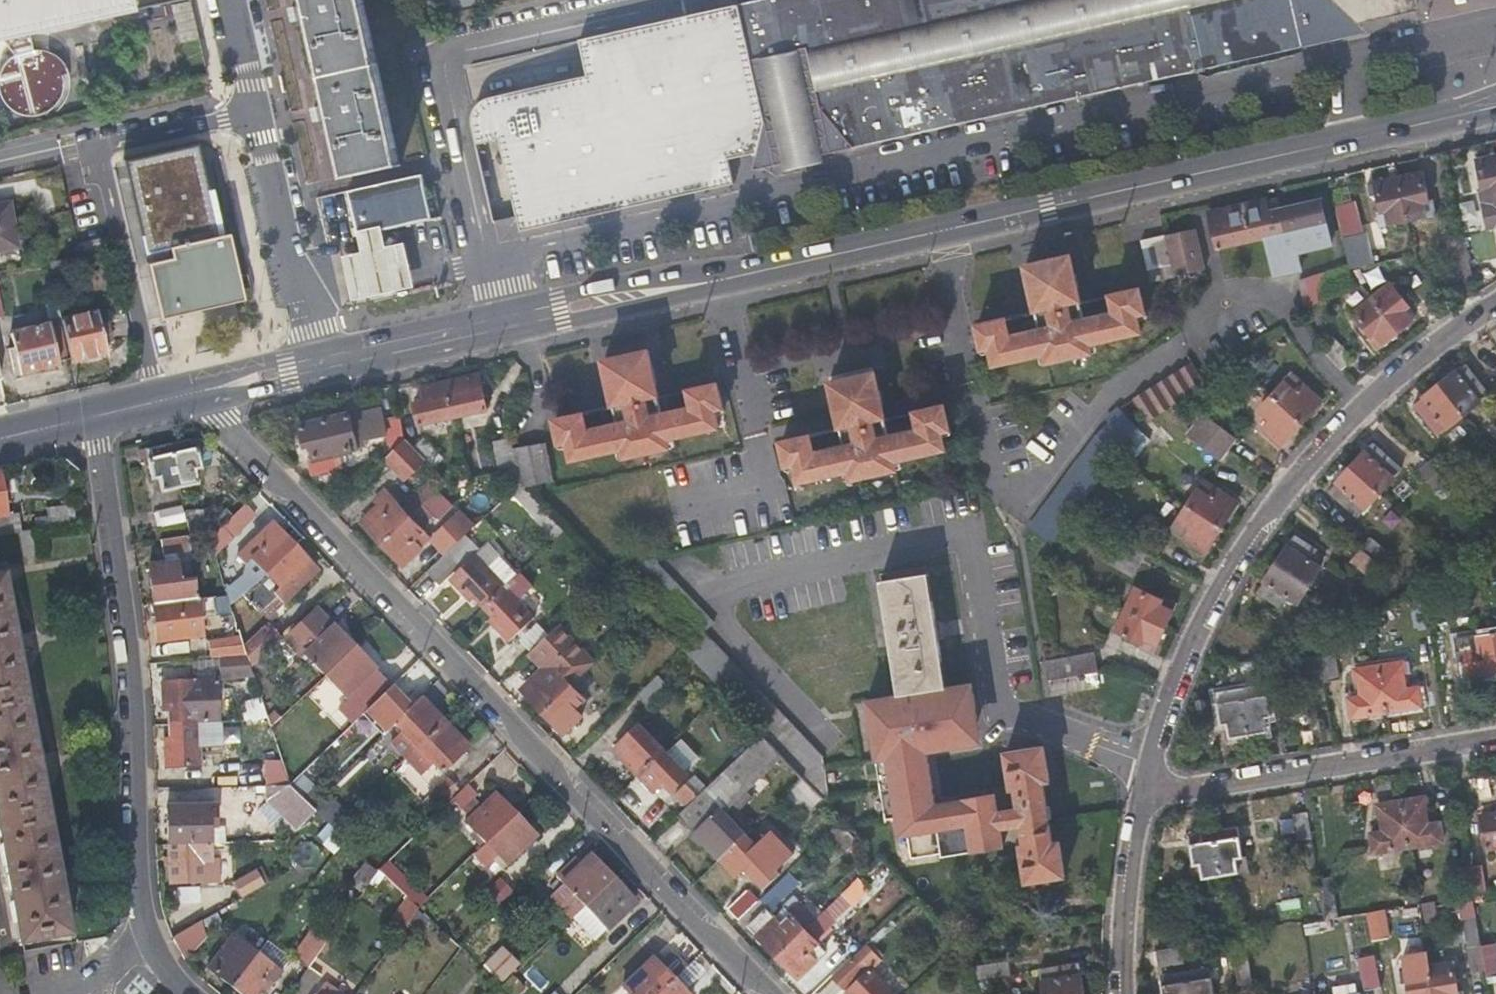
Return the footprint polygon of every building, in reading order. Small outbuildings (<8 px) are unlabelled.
[(4,38),(16,55),(12,58),(8,61),(4,65),(0,74),(0,90),(0,92),(3,98),(7,103),(9,106),(12,108),(18,111),(21,113),(31,115),(33,115),(40,114),(45,112),(48,110),(53,106),(57,101),(60,95),(61,92),(62,82),(61,75),(59,69),(57,66),(53,61),(47,56),(44,55),(37,52),(33,52),(30,34),(135,12),(132,0),(0,0),(0,39),(4,38)] [(135,12),(189,0),(132,0),(135,12)] [(345,176),(399,163),(375,58),(363,0),(306,0),(307,5),(292,9),(293,14),(297,31),(309,28),(307,20),(310,19),(321,70),(329,106),(314,110),(316,115),(320,132),(331,129),(329,121),(333,120),(345,176)] [(434,12),(490,0),(431,0),(434,12)] [(739,6),(751,60),(898,27),(927,20),(922,0),(767,0),(739,6)] [(995,49),(1024,42),(1171,9),(1184,6),(1210,0),(1015,0),(927,20),(898,27),(751,60),(766,124),(761,155),(763,163),(850,144),(821,109),(816,89),(995,49)] [(927,20),(1015,0),(922,0),(927,20)] [(1197,64),(1326,35),(1319,0),(1210,0),(1184,6),(1197,64)] [(1326,35),(1363,27),(1357,22),(1332,0),(1319,0),(1326,35)] [(1412,10),(1410,0),(1332,0),(1357,22),(1412,10)] [(1412,10),(1420,8),(1418,0),(1410,0),(1412,10)] [(1467,11),(1495,8),(1495,0),(1466,0),(1467,11)] [(751,60),(739,6),(579,41),(582,58),(587,76),(491,97),(483,100),(480,102),(476,105),(474,110),(472,117),(472,124),(495,223),(507,220),(518,217),(522,233),(737,185),(732,162),(747,158),(761,155),(766,124),(751,60)] [(1171,9),(1185,67),(1197,64),(1184,6),(1171,9)] [(1024,42),(1038,100),(1185,67),(1171,9),(1024,42)] [(995,49),(1009,107),(1038,100),(1024,42),(995,49)] [(821,109),(850,144),(1009,107),(995,49),(816,89),(821,109)] [(134,166),(169,309),(240,292),(206,150),(134,166)] [(1473,159),(1479,187),(1476,187),(1480,206),(1485,227),(1495,225),(1495,154),(1473,159)] [(1394,178),(1404,222),(1434,215),(1431,200),(1427,200),(1421,173),(1394,178)] [(433,220),(428,197),(423,175),(348,191),(358,235),(433,220)] [(1404,222),(1394,178),(1370,184),(1376,213),(1373,214),(1377,229),(1404,222)] [(1341,232),(1360,227),(1353,200),(1334,204),(1341,232)] [(21,246),(20,242),(17,223),(14,201),(0,203),(0,249),(21,246)] [(1207,227),(1212,249),(1261,238),(1269,277),(1295,271),(1292,255),(1326,247),(1315,203),(1277,211),(1276,205),(1263,208),(1261,201),(1215,212),(1218,224),(1207,227)] [(24,221),(17,223),(20,242),(27,241),(24,221)] [(1212,249),(1207,227),(1191,230),(1197,252),(1212,249)] [(1188,261),(1191,273),(1201,271),(1197,252),(1191,230),(1162,235),(1170,265),(1188,261)] [(1170,265),(1162,235),(1139,241),(1149,282),(1172,277),(1170,265)] [(1358,236),(1337,240),(1345,274),(1350,272),(1363,269),(1361,260),(1364,259),(1358,236)] [(1453,281),(1461,279),(1470,277),(1461,239),(1443,242),(1453,281)] [(1048,351),(1049,356),(1050,361),(1094,350),(1092,342),(1143,330),(1139,315),(1148,312),(1142,288),(1112,295),(1115,307),(1074,316),(1070,301),(1081,299),(1070,255),(1026,266),(1037,309),(1048,306),(1051,320),(1010,330),(1006,317),(978,323),(985,351),(994,348),(998,363),(1048,351)] [(1170,265),(1171,271),(1172,277),(1191,273),(1188,261),(1170,265)] [(1365,268),(1363,269),(1350,272),(1366,291),(1377,282),(1365,268)] [(1357,288),(1345,274),(1313,283),(1319,299),(1357,288)] [(1390,294),(1394,291),(1389,284),(1385,288),(1390,294)] [(1368,301),(1396,334),(1411,322),(1403,312),(1408,308),(1394,291),(1390,294),(1385,288),(1368,301)] [(1396,334),(1368,301),(1349,317),(1367,340),(1365,342),(1374,352),(1396,334)] [(63,323),(71,360),(72,363),(108,356),(99,315),(63,321),(63,323)] [(10,358),(13,357),(16,356),(21,374),(64,366),(63,362),(71,360),(63,323),(56,325),(53,324),(12,333),(14,346),(8,348),(10,358)] [(554,422),(557,434),(560,447),(569,445),(574,462),(622,451),(624,460),(671,449),(669,439),(717,428),(713,412),(722,410),(716,386),(688,392),(691,404),(650,413),(645,397),(660,393),(651,351),(603,362),(613,404),(622,402),(626,419),(585,428),(581,416),(554,422)] [(1261,382),(1265,377),(1268,373),(1254,360),(1246,369),(1261,382)] [(1149,422),(1205,387),(1190,361),(1133,396),(1149,422)] [(1466,417),(1492,396),(1465,363),(1440,383),(1466,417)] [(850,419),(853,429),(856,439),(813,448),(810,437),(782,444),(789,472),(799,470),(801,483),(854,470),(856,477),(897,467),(896,460),(947,448),(944,435),(951,433),(945,405),(916,412),(919,426),(877,435),(872,413),(884,410),(873,368),(829,379),(840,421),(850,419)] [(1319,399),(1291,373),(1270,396),(1298,423),(1319,399)] [(479,376),(446,383),(454,417),(487,410),(479,376)] [(454,417),(446,383),(423,388),(425,401),(416,403),(420,424),(454,417)] [(1440,438),(1466,417),(1440,383),(1421,398),(1424,402),(1420,405),(1417,409),(1440,438)] [(1284,437),(1298,423),(1270,396),(1249,419),(1272,441),(1279,433),(1284,437)] [(1413,404),(1417,409),(1420,405),(1424,402),(1421,398),(1413,404)] [(323,409),(335,453),(350,449),(348,437),(353,435),(346,404),(323,409)] [(338,466),(335,453),(323,409),(304,414),(305,423),(300,424),(303,435),(305,446),(311,444),(313,455),(307,457),(310,473),(338,466)] [(1103,423),(1106,425),(1108,426),(1026,531),(1047,547),(1128,442),(1125,440),(1135,426),(1113,410),(1103,423)] [(406,437),(404,426),(401,415),(383,420),(390,452),(406,437)] [(1203,415),(1194,426),(1225,450),(1234,438),(1203,415)] [(1217,460),(1221,455),(1225,450),(1194,426),(1186,438),(1217,460)] [(1279,433),(1272,441),(1277,446),(1284,437),(1279,433)] [(417,448),(406,437),(390,452),(388,454),(410,478),(428,460),(417,448)] [(169,444),(178,489),(196,485),(193,470),(201,469),(195,439),(169,444)] [(428,460),(440,473),(443,470),(438,464),(445,458),(427,439),(417,448),(428,460)] [(502,470),(509,468),(516,467),(510,439),(496,443),(502,470)] [(522,479),(525,484),(529,488),(552,483),(542,443),(514,449),(522,479)] [(162,492),(178,489),(169,444),(146,449),(150,479),(159,477),(162,492)] [(1351,468),(1378,493),(1399,471),(1372,444),(1351,468)] [(1448,486),(1453,482),(1458,477),(1440,457),(1429,466),(1448,486)] [(1378,493),(1351,468),(1330,491),(1357,516),(1378,493)] [(448,481),(440,473),(405,506),(388,489),(374,501),(378,506),(362,520),(383,542),(413,515),(423,504),(448,481)] [(25,531),(21,509),(7,512),(0,475),(0,535),(17,533),(25,531)] [(1184,504),(1216,526),(1232,503),(1200,481),(1184,504)] [(413,515),(383,542),(404,564),(432,537),(433,537),(432,536),(426,529),(429,526),(421,517),(429,510),(423,504),(413,515)] [(1193,548),(1196,544),(1199,539),(1205,543),(1216,526),(1184,504),(1173,521),(1185,528),(1179,538),(1193,548)] [(53,508),(54,517),(56,526),(72,523),(69,505),(53,508)] [(210,537),(213,544),(215,552),(254,516),(243,505),(210,537)] [(153,511),(154,518),(156,525),(182,519),(179,506),(153,511)] [(460,509),(436,533),(439,536),(435,540),(446,552),(447,551),(475,525),(460,509)] [(195,512),(191,512),(187,513),(191,535),(206,535),(206,513),(195,512)] [(1167,530),(1179,538),(1185,528),(1173,521),(1167,530)] [(1123,540),(1147,554),(1155,541),(1121,522),(1113,534),(1123,540)] [(252,559),(266,573),(294,546),(272,524),(237,556),(246,565),(252,559)] [(30,530),(25,531),(17,533),(21,557),(34,555),(30,530)] [(1292,549),(1298,539),(1292,535),(1286,545),(1292,549)] [(1366,536),(1361,542),(1356,548),(1377,565),(1387,553),(1366,536)] [(161,541),(161,548),(162,555),(188,554),(187,539),(161,541)] [(1199,552),(1205,543),(1199,539),(1196,544),(1193,548),(1199,552)] [(1275,562),(1309,584),(1326,558),(1298,539),(1292,549),(1286,545),(1275,562)] [(1139,567),(1143,560),(1147,554),(1123,540),(1115,553),(1139,567)] [(317,570),(294,546),(266,573),(259,580),(273,595),(290,580),(298,589),(317,570)] [(1377,565),(1356,548),(1348,558),(1379,583),(1387,573),(1377,565)] [(428,569),(434,575),(439,581),(458,562),(447,551),(446,552),(428,569)] [(487,566),(505,585),(518,572),(500,553),(487,566)] [(483,605),(505,585),(487,566),(475,554),(449,579),(469,600),(473,595),(483,605)] [(152,604),(194,599),(197,598),(195,579),(176,581),(174,562),(148,565),(152,604)] [(1345,606),(1309,584),(1275,562),(1261,583),(1267,587),(1261,596),(1279,607),(1278,612),(1251,621),(1257,638),(1246,642),(1250,655),(1348,623),(1345,606)] [(0,574),(0,836),(19,944),(68,936),(34,744),(3,574),(0,574)] [(239,585),(242,589),(246,593),(256,583),(249,576),(239,585)] [(935,624),(928,576),(880,584),(898,696),(866,701),(885,819),(896,817),(899,835),(907,834),(911,857),(941,852),(942,855),(1003,846),(1000,826),(1021,823),(1024,843),(1019,844),(1026,885),(1064,878),(1058,844),(1049,845),(1040,783),(1049,781),(1044,748),(1005,754),(1011,787),(993,790),(994,796),(936,806),(925,741),(945,738),(946,743),(973,738),(970,721),(977,719),(971,684),(945,688),(937,639),(942,638),(940,623),(935,624)] [(1267,587),(1261,583),(1255,593),(1261,596),(1267,587)] [(492,615),(490,617),(488,619),(505,637),(531,612),(505,585),(483,605),(492,615)] [(1141,597),(1143,593),(1132,588),(1130,592),(1141,597)] [(1165,629),(1176,604),(1163,598),(1162,602),(1143,593),(1141,597),(1130,592),(1122,609),(1165,629)] [(224,597),(197,597),(197,614),(225,614),(224,597)] [(157,640),(179,637),(202,635),(199,614),(196,614),(194,599),(152,604),(157,640)] [(1154,653),(1165,629),(1122,609),(1114,627),(1119,630),(1124,633),(1122,636),(1142,645),(1142,648),(1154,653)] [(325,678),(355,650),(315,610),(283,640),(302,659),(305,656),(325,678)] [(580,672),(592,661),(557,623),(528,651),(544,667),(522,689),(541,709),(580,672)] [(1112,631),(1122,636),(1124,633),(1119,630),(1114,627),(1112,631)] [(249,657),(252,668),(279,643),(265,629),(246,647),(249,657)] [(217,658),(224,658),(249,657),(246,647),(241,631),(220,633),(220,644),(216,644),(217,658)] [(1495,675),(1495,643),(1494,633),(1454,640),(1461,680),(1495,675)] [(392,688),(355,650),(325,678),(363,716),(368,712),(392,688)] [(1045,663),(1046,672),(1047,682),(1096,672),(1093,655),(1045,663)] [(1321,683),(1329,682),(1336,680),(1332,655),(1317,658),(1321,683)] [(249,657),(224,658),(224,675),(254,674),(252,668),(249,657)] [(1317,658),(1317,657),(1303,659),(1307,685),(1321,683),(1317,658)] [(1378,666),(1386,712),(1420,706),(1417,688),(1404,690),(1402,675),(1407,674),(1406,664),(1401,664),(1400,661),(1378,666)] [(1356,670),(1356,671),(1357,673),(1350,674),(1351,682),(1358,681),(1360,698),(1347,700),(1350,718),(1386,712),(1378,666),(1356,670)] [(563,733),(568,728),(580,716),(571,706),(580,697),(573,689),(585,677),(580,672),(541,709),(563,733)] [(634,696),(638,701),(643,705),(663,686),(654,676),(634,696)] [(169,724),(216,721),(218,721),(216,680),(162,684),(163,711),(169,711),(169,724)] [(1240,691),(1247,734),(1266,731),(1264,716),(1270,715),(1268,694),(1262,695),(1261,687),(1240,691)] [(407,704),(392,688),(368,712),(386,731),(392,726),(410,708),(407,704)] [(755,690),(735,709),(760,735),(787,763),(801,778),(821,799),(827,805),(819,756),(755,690)] [(1240,691),(1237,691),(1214,696),(1219,724),(1226,723),(1228,737),(1247,734),(1240,691)] [(407,704),(410,708),(392,726),(414,749),(415,750),(443,723),(426,706),(417,695),(407,704)] [(263,701),(256,703),(250,705),(254,723),(268,719),(263,701)] [(165,738),(165,752),(166,766),(197,764),(196,745),(217,744),(216,721),(169,724),(170,737),(165,738)] [(459,739),(443,723),(415,750),(437,772),(457,753),(452,746),(459,739)] [(636,772),(663,746),(640,723),(613,748),(636,772)] [(734,816),(787,763),(760,735),(705,788),(686,806),(677,815),(718,859),(748,830),(734,816)] [(661,781),(665,785),(669,789),(687,771),(663,746),(636,772),(652,789),(661,781)] [(264,779),(287,776),(281,759),(261,766),(264,779)] [(674,793),(686,806),(705,788),(693,775),(674,793)] [(270,823),(270,831),(271,839),(286,838),(315,810),(290,786),(287,776),(264,779),(267,792),(284,809),(270,823)] [(801,778),(786,792),(807,813),(821,799),(801,778)] [(431,796),(436,801),(441,806),(457,790),(447,780),(431,796)] [(484,842),(512,816),(493,795),(482,805),(464,787),(451,800),(469,818),(465,822),(484,842)] [(1399,799),(1407,845),(1443,838),(1440,820),(1428,822),(1425,808),(1432,806),(1429,793),(1399,799)] [(1378,807),(1375,808),(1372,808),(1374,819),(1380,818),(1382,831),(1369,833),(1372,852),(1407,845),(1399,799),(1377,803),(1378,807)] [(213,805),(202,805),(191,806),(191,807),(165,807),(165,844),(209,842),(208,824),(213,824),(213,805)] [(1296,840),(1302,839),(1309,838),(1305,811),(1291,814),(1296,840)] [(333,828),(337,831),(341,835),(357,819),(350,812),(333,828)] [(1481,816),(1487,848),(1495,846),(1495,813),(1481,816)] [(532,838),(512,816),(484,842),(485,843),(505,864),(532,838)] [(1218,876),(1220,875),(1246,870),(1244,855),(1240,856),(1235,827),(1210,831),(1218,876)] [(759,842),(748,830),(718,859),(736,877),(745,866),(764,887),(786,866),(780,859),(791,848),(772,829),(759,842)] [(1195,880),(1218,876),(1210,831),(1187,836),(1195,880)] [(364,879),(370,869),(338,839),(323,859),(357,889),(364,879)] [(209,842),(165,844),(166,883),(216,882),(216,857),(209,857),(209,842)] [(301,868),(318,859),(309,842),(292,850),(301,868)] [(574,917),(585,906),(612,881),(589,857),(551,894),(574,917)] [(1467,866),(1472,894),(1486,891),(1481,864),(1467,866)] [(373,866),(371,867),(370,869),(364,879),(371,884),(379,871),(373,866)] [(1453,868),(1456,882),(1458,896),(1472,894),(1467,866),(1453,868)] [(251,868),(229,881),(237,896),(260,883),(251,868)] [(1316,881),(1319,900),(1323,918),(1338,916),(1332,878),(1316,881)] [(841,896),(846,901),(850,906),(868,890),(857,879),(841,896)] [(492,908),(501,899),(510,891),(500,881),(482,897),(492,908)] [(634,904),(612,881),(585,906),(574,917),(572,919),(594,942),(634,904)] [(197,886),(173,887),(174,903),(197,902),(197,886)] [(730,909),(734,914),(738,919),(757,900),(748,892),(730,909)] [(401,930),(409,919),(417,908),(406,898),(389,921),(401,930)] [(749,928),(777,957),(816,920),(796,900),(787,910),(783,906),(772,916),(767,910),(749,928)] [(1381,909),(1374,910),(1366,911),(1372,940),(1386,937),(1381,909)] [(816,920),(777,957),(798,978),(816,961),(808,953),(816,945),(832,930),(829,927),(835,921),(825,911),(816,920)] [(1475,915),(1468,917),(1462,918),(1466,947),(1480,944),(1475,915)] [(198,920),(169,937),(183,957),(210,937),(198,920)] [(290,953),(298,959),(306,965),(325,936),(309,924),(290,953)] [(216,972),(230,983),(254,950),(231,933),(210,960),(219,968),(216,972)] [(1488,943),(1480,944),(1485,975),(1495,973),(1495,945),(1495,942),(1488,943)] [(1177,944),(1165,946),(1153,948),(1156,967),(1180,962),(1177,944)] [(1245,944),(1237,945),(1230,947),(1236,985),(1251,982),(1245,944)] [(808,953),(816,961),(824,954),(816,945),(808,953)] [(858,954),(861,958),(865,962),(871,957),(863,948),(858,954)] [(279,969),(254,950),(230,983),(244,993),(261,993),(279,969)] [(1428,965),(1417,967),(1415,951),(1399,954),(1407,993),(1433,993),(1428,965)] [(1363,986),(1371,985),(1380,984),(1374,953),(1358,955),(1363,986)] [(498,981),(503,976),(508,971),(493,955),(483,965),(498,981)] [(628,993),(659,993),(670,983),(686,968),(674,955),(666,958),(661,963),(656,968),(650,961),(622,988),(628,993)] [(650,961),(656,968),(661,963),(655,956),(650,961)] [(981,961),(982,969),(983,977),(1015,972),(1012,956),(981,961)] [(206,965),(216,972),(219,968),(210,960),(206,965)] [(837,993),(847,984),(856,975),(851,969),(855,964),(851,960),(827,983),(837,993)] [(1433,993),(1464,993),(1464,989),(1459,990),(1455,966),(1458,965),(1457,960),(1428,965),(1433,993)] [(1077,963),(1040,969),(1045,993),(1083,993),(1077,963)] [(1186,993),(1211,993),(1207,968),(1182,972),(1186,993)] [(870,970),(845,993),(893,993),(870,970)] [(1163,985),(1159,986),(1161,993),(1186,993),(1182,972),(1165,974),(1166,985),(1163,985)] [(1158,976),(1159,986),(1163,985),(1166,985),(1165,974),(1158,976)] [(299,975),(286,993),(302,993),(310,983),(299,975)] [(325,982),(316,993),(342,993),(325,982)] [(670,983),(659,993),(680,993),(670,983)]
